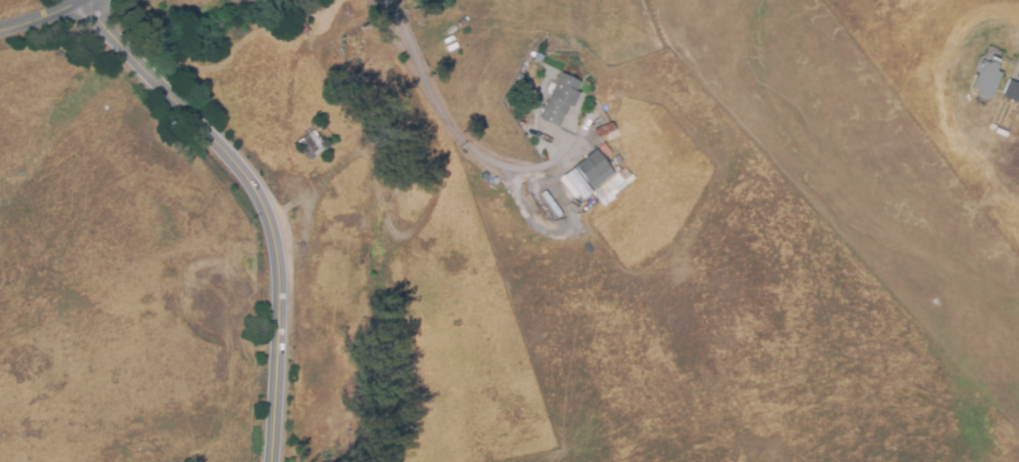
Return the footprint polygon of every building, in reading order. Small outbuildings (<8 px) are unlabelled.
[(992,100),(978,95),(979,90),(972,87),(979,71),(977,70),(981,60),(989,63),(991,62),(996,64),(998,67),(996,71),(1003,73),(992,100)] [(558,128),(539,119),(560,73),(581,82),(576,92),(580,93),(573,108),(570,106),(565,116),(564,115),(558,128)] [(1009,80),(1018,84),(1018,98),(1017,103),(1002,97),(1009,80)] [(594,128),(599,142),(611,137),(609,132),(613,130),(610,122),(594,128)] [(310,162),(296,144),(312,132),(325,150),(310,162)] [(613,175),(596,150),(558,176),(567,188),(572,185),(581,198),(613,175)]
